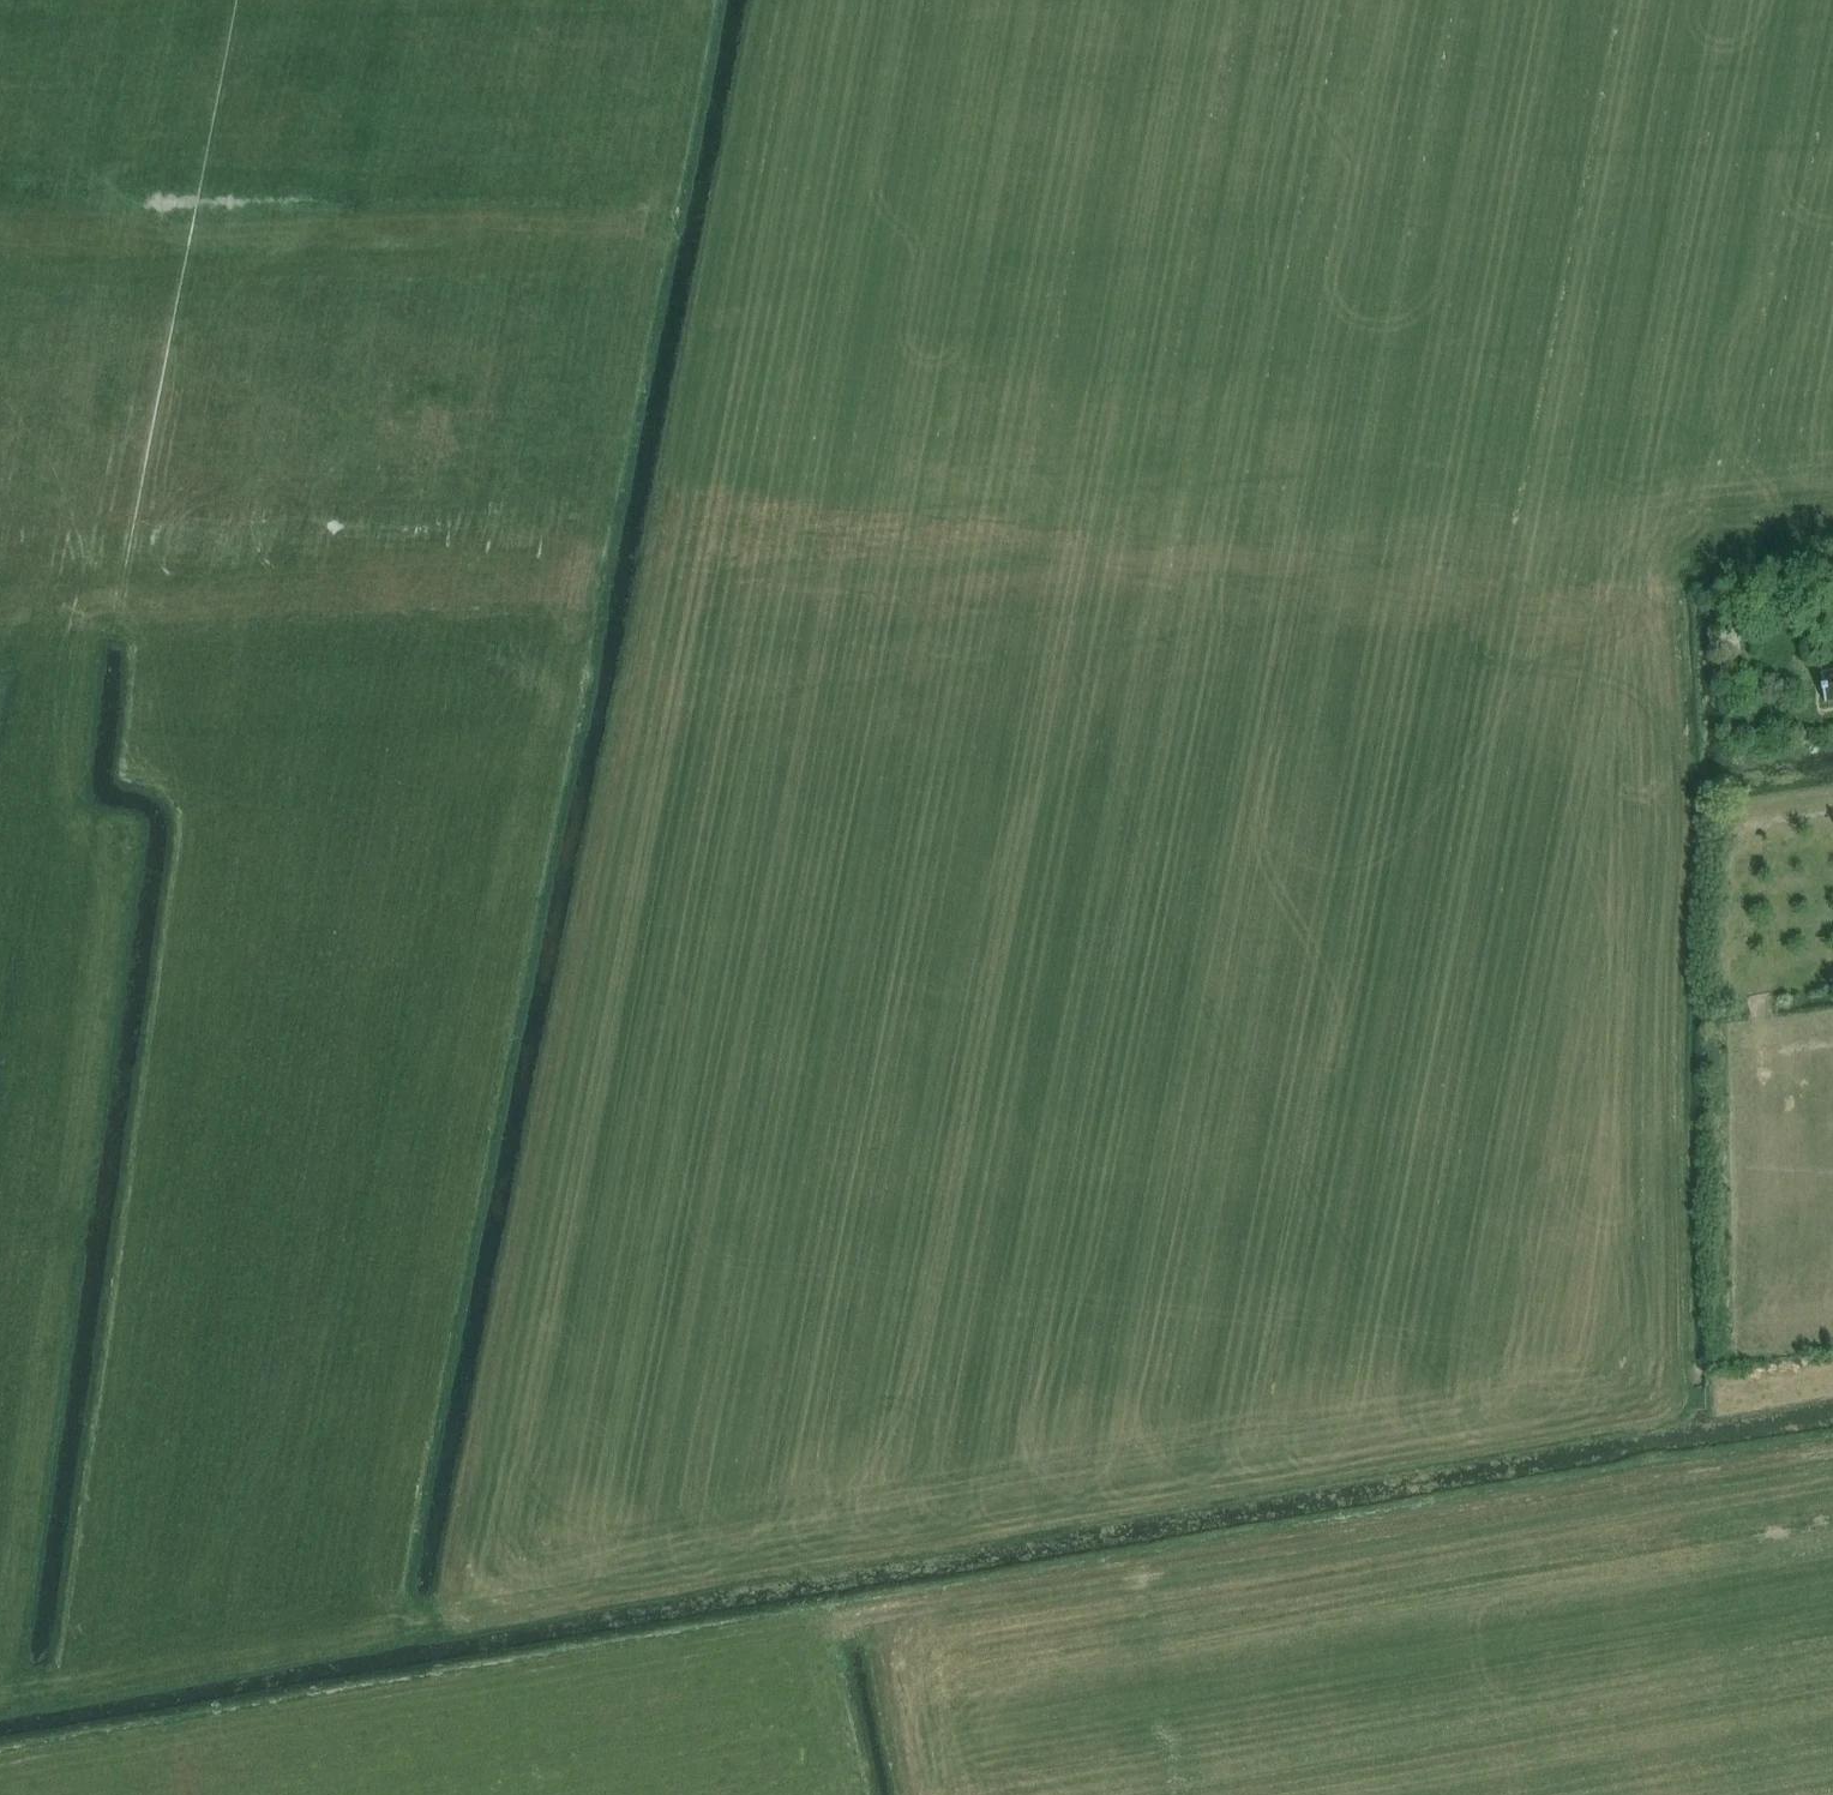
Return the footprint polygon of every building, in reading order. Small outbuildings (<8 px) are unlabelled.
[(1821,674),(1825,702),(1832,701),(1832,672),(1821,674)]
